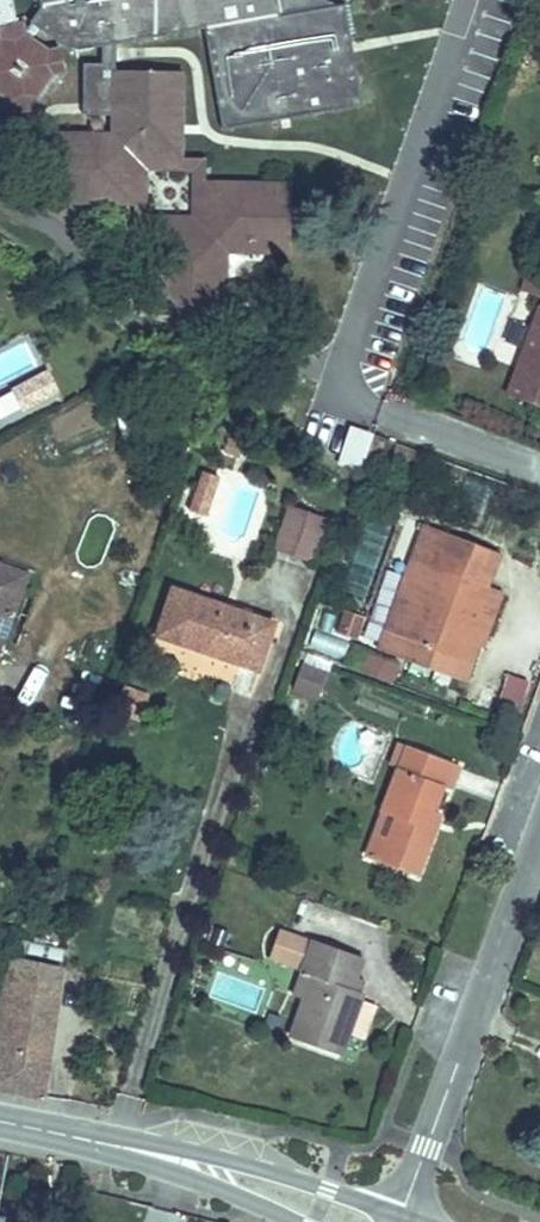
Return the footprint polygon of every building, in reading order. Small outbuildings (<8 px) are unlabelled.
[(15,21),(11,0),(0,0),(0,23),(15,21)] [(77,60),(112,53),(111,70),(92,69),(92,111),(125,111),(126,67),(126,50),(198,35),(219,137),(362,107),(340,4),(327,6),(312,0),(46,0),(49,16),(39,32),(63,47),(73,44),(77,60)] [(34,21),(30,22),(33,35),(27,36),(32,63),(5,67),(6,73),(0,74),(0,79),(3,78),(30,98),(32,108),(53,104),(51,93),(67,68),(78,65),(77,60),(73,44),(63,47),(39,32),(36,30),(34,21)] [(30,22),(17,25),(18,31),(5,57),(3,60),(0,61),(0,74),(6,73),(5,67),(32,63),(27,36),(33,35),(30,22)] [(61,132),(61,196),(61,203),(143,205),(143,198),(143,168),(153,168),(157,161),(157,159),(157,156),(157,148),(187,148),(190,70),(126,67),(125,111),(125,132),(114,132),(115,121),(101,120),(100,132),(61,132)] [(212,148),(187,148),(187,160),(201,160),(200,219),(153,219),(153,205),(143,205),(143,230),(165,230),(208,230),(212,226),(212,173),(212,148)] [(157,156),(157,159),(187,160),(187,148),(157,148),(157,156)] [(143,168),(143,198),(143,205),(153,205),(153,199),(153,168),(143,168)] [(300,174),(212,173),(212,226),(208,230),(165,230),(164,281),(138,281),(138,301),(234,302),(235,255),(235,237),(252,237),(299,238),(300,174)] [(251,243),(252,237),(235,237),(235,255),(241,255),(251,243)] [(508,390),(539,403),(539,307),(508,390)] [(57,390),(45,368),(0,392),(0,420),(57,390)] [(213,503),(221,480),(212,477),(213,474),(208,473),(199,498),(213,503)] [(293,494),(279,533),(309,545),(326,506),(293,494)] [(499,547),(424,521),(380,646),(467,676),(480,639),(471,636),(481,610),(491,582),(488,581),(499,547)] [(178,573),(165,609),(259,646),(273,608),(178,573)] [(340,623),(357,629),(364,606),(348,601),(340,623)] [(490,614),(481,610),(471,636),(480,639),(490,614)] [(343,655),(347,640),(313,632),(309,647),(343,655)] [(358,670),(391,683),(399,664),(366,651),(358,670)] [(302,659),(291,690),(316,699),(327,668),(302,659)] [(128,672),(122,689),(147,698),(153,680),(128,672)] [(518,709),(527,679),(506,674),(498,703),(518,709)] [(393,809),(376,854),(415,868),(431,824),(421,818),(434,784),(444,789),(456,757),(403,739),(397,759),(393,757),(377,802),(393,809)] [(358,949),(313,932),(312,933),(279,920),(268,948),(301,961),(317,967),(305,998),(295,1023),(343,1041),(366,980),(349,974),(358,949)] [(10,953),(2,981),(0,986),(0,1062),(5,1048),(52,1061),(67,1001),(72,974),(10,953)] [(305,998),(317,967),(301,961),(289,991),(305,998)] [(0,1062),(0,1080),(47,1088),(52,1061),(5,1048),(0,1062)]
